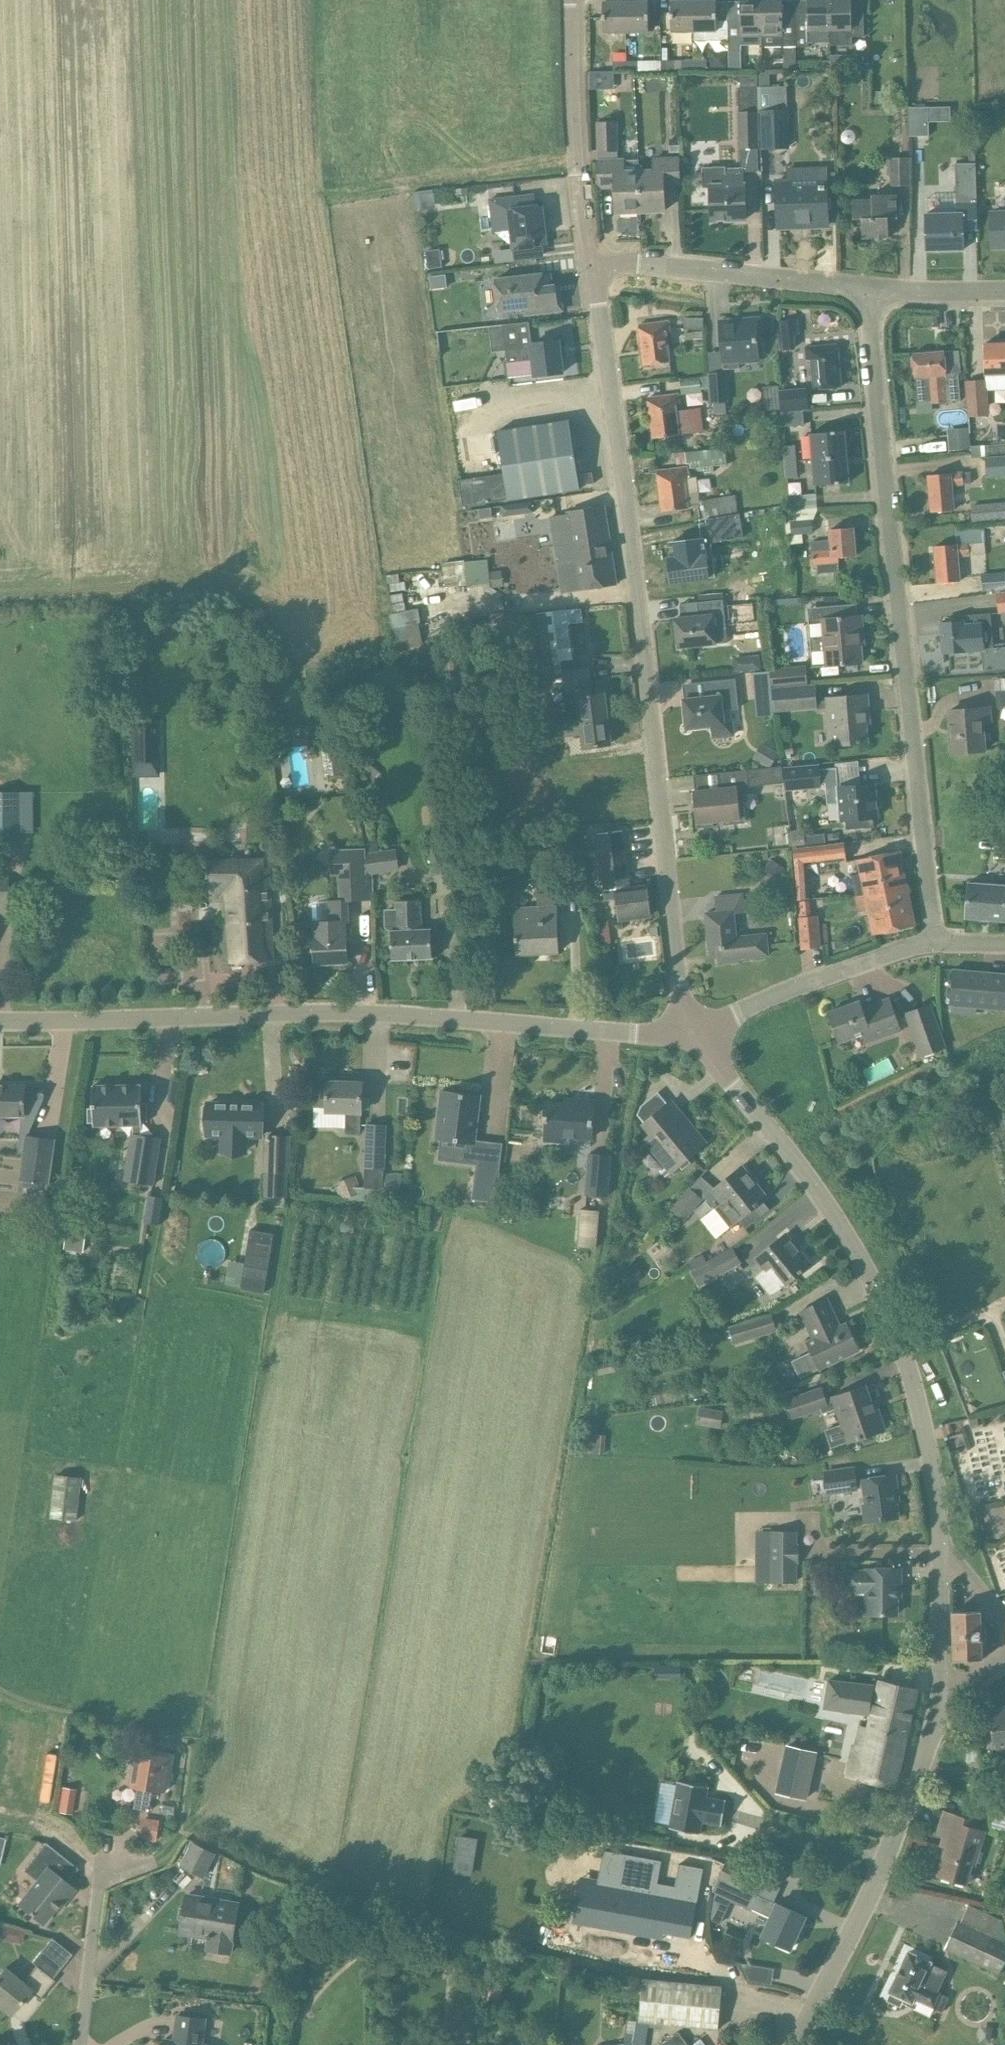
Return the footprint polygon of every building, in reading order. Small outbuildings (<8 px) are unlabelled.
[(729,50),(729,21),(717,22),(716,1),(707,1),(707,0),(695,0),(695,1),(694,1),(694,31),(694,41),(728,40),(728,50),(729,50)] [(741,21),(729,21),(729,50),(741,49),(741,44),(748,44),(762,44),(762,46),(763,46),(762,0),(740,0),(741,21)] [(763,46),(784,46),(784,54),(796,54),(796,47),(797,47),(796,19),(783,19),(783,0),(765,0),(762,0),(763,46)] [(796,19),(797,47),(809,47),(809,43),(832,42),(830,0),(808,0),(808,19),(796,19)] [(832,42),(832,44),(852,44),(852,36),(865,36),(865,12),(852,13),(852,0),(830,0),(832,42)] [(694,31),(694,1),(671,1),(671,31),(694,31)] [(627,32),(626,2),(603,2),(603,33),(627,32)] [(626,2),(627,32),(650,32),(649,2),(626,2)] [(485,17),(476,19),(477,31),(487,29),(485,17)] [(487,29),(477,31),(479,43),(488,41),(487,29)] [(490,58),(481,59),(483,71),(492,70),(490,58)] [(695,61),(662,62),(662,71),(695,71),(695,61)] [(695,71),(707,71),(707,61),(695,61),(695,71)] [(833,69),(833,61),(819,61),(819,69),(833,69)] [(843,61),(833,61),(833,69),(843,69),(843,61)] [(627,62),(614,62),(614,71),(627,71),(627,62)] [(639,62),(627,62),(627,71),(639,71),(639,62)] [(492,70),(483,71),(484,83),(494,82),(492,70)] [(614,88),(614,70),(588,71),(588,88),(614,88)] [(760,113),(762,113),(763,149),(790,148),(788,109),(787,109),(786,87),(770,87),(769,73),(761,73),(761,88),(759,88),(760,110),(760,113)] [(756,87),(739,88),(739,112),(741,149),(759,149),(759,148),(757,113),(756,87)] [(874,91),(874,104),(889,104),(889,97),(889,92),(881,92),(874,91)] [(496,98),(486,100),(488,112),(497,110),(496,98)] [(928,107),(909,108),(910,136),(929,135),(928,107)] [(497,110),(488,112),(490,123),(499,122),(497,110)] [(618,151),(617,122),(597,122),(598,152),(618,151)] [(844,132),(842,135),(842,139),(844,142),(847,144),(851,144),(854,142),(856,139),(856,135),(854,132),(851,130),(847,130),(844,132)] [(681,139),(670,139),(670,153),(681,152),(681,139)] [(640,171),(641,212),(664,211),(664,189),(680,189),(678,158),(654,159),(655,170),(640,171)] [(910,186),(909,158),(891,158),(892,186),(910,186)] [(616,213),(641,212),(640,171),(624,171),(624,160),(599,161),(600,187),(616,187),(616,213)] [(957,213),(925,214),(926,230),(926,250),(965,249),(964,220),(977,220),(976,162),(956,163),(957,213)] [(726,167),(702,168),(703,188),(711,188),(711,201),(712,221),(745,220),(745,200),(744,184),(743,184),(743,169),(726,170),(726,167)] [(790,181),(778,181),(779,227),(801,227),(800,222),(809,222),(809,226),(827,226),(825,167),(790,168),(790,181)] [(434,190),(414,192),(414,193),(416,210),(430,208),(435,202),(434,190)] [(897,222),(897,194),(872,195),(872,199),(853,200),(853,220),(862,219),(863,239),(889,238),(888,222),(897,222)] [(535,195),(490,200),(494,232),(501,232),(512,240),(515,261),(544,257),(543,246),(547,246),(542,206),(536,206),(535,195)] [(991,213),(992,248),(1004,248),(1004,212),(991,213)] [(552,286),(550,273),(495,280),(498,312),(525,308),(526,315),(562,310),(560,294),(557,291),(556,291),(555,286),(552,286)] [(445,274),(429,276),(432,291),(448,288),(445,274)] [(938,317),(928,318),(929,328),(939,327),(938,317)] [(703,330),(703,318),(686,318),(686,330),(703,330)] [(744,323),(720,325),(724,369),(739,368),(739,362),(759,361),(756,330),(760,330),(760,318),(744,319),(744,323)] [(796,319),(779,320),(782,350),(794,349),(793,334),(797,333),(796,319)] [(670,332),(669,321),(639,325),(644,366),(671,362),(668,332),(670,332)] [(502,326),(505,348),(509,379),(536,375),(536,376),(562,373),(558,341),(532,344),(529,322),(502,326)] [(984,344),(985,364),(985,381),(986,391),(1004,390),(1004,344),(984,344)] [(841,386),(837,346),(807,348),(808,359),(813,359),(815,389),(821,388),(841,386)] [(932,401),(933,404),(952,402),(961,401),(960,393),(958,373),(956,351),(945,352),(945,351),(913,354),(915,378),(916,378),(918,402),(932,401)] [(723,374),(709,375),(710,403),(712,403),(713,414),(726,414),(725,403),(726,403),(724,374),(723,374)] [(702,392),(700,378),(681,380),(682,394),(702,392)] [(966,382),(965,382),(968,416),(988,414),(986,391),(985,381),(966,382)] [(807,387),(779,389),(781,412),(808,409),(807,387)] [(668,396),(648,398),(653,439),(673,436),(680,435),(693,433),(702,432),(699,409),(690,410),(677,412),(676,406),(680,405),(679,394),(668,396)] [(802,426),(802,411),(782,412),(783,427),(802,426)] [(580,489),(569,421),(498,432),(504,474),(459,481),(463,507),(509,500),(580,489)] [(810,434),(813,460),(846,457),(843,432),(845,432),(845,431),(810,434)] [(970,433),(948,435),(950,451),(971,449),(970,433)] [(784,446),(786,462),(796,461),(795,445),(784,446)] [(981,446),(971,447),(972,456),(981,456),(981,446)] [(725,448),(677,454),(678,464),(691,463),(692,468),(727,464),(725,448)] [(986,457),(987,477),(1004,476),(1004,456),(986,457)] [(846,457),(813,460),(815,485),(849,482),(849,481),(848,481),(846,457)] [(798,477),(796,461),(786,462),(787,478),(798,477)] [(677,469),(657,471),(662,512),(682,509),(689,508),(687,494),(699,492),(697,477),(689,478),(688,467),(677,469)] [(972,483),(971,472),(929,475),(932,512),(955,510),(953,486),(964,485),(964,483),(972,483)] [(791,510),(816,509),(815,493),(790,495),(791,510)] [(735,495),(700,501),(703,520),(706,520),(723,517),(738,514),(735,495)] [(534,512),(533,500),(502,505),(504,516),(534,512)] [(997,503),(971,505),(972,522),(999,520),(997,503)] [(584,509),(554,515),(559,548),(560,555),(576,553),(578,568),(575,569),(579,590),(596,588),(616,585),(609,539),(604,506),(584,509)] [(491,508),(479,510),(480,518),(493,516),(491,508)] [(706,521),(710,544),(743,538),(739,515),(736,515),(712,520),(706,521)] [(813,533),(811,520),(791,522),(792,535),(813,533)] [(986,543),(984,527),(956,529),(957,545),(935,547),(938,583),(961,581),(959,556),(971,555),(970,545),(986,543)] [(855,556),(853,528),(829,530),(830,540),(813,542),(815,564),(819,564),(819,573),(840,571),(838,558),(855,556)] [(670,574),(671,583),(709,578),(708,575),(713,574),(710,556),(706,556),(704,539),(670,543),(672,559),(669,559),(670,574)] [(502,571),(491,572),(493,588),(504,586),(502,571)] [(982,576),(983,592),(1004,589),(1004,573),(982,576)] [(779,584),(779,596),(791,596),(791,584),(779,584)] [(997,594),(999,612),(1004,612),(1004,593),(997,594)] [(726,628),(723,600),(698,602),(699,616),(675,619),(678,648),(716,644),(714,629),(726,628)] [(857,604),(809,608),(810,620),(825,618),(829,666),(842,665),(862,663),(859,633),(862,633),(861,615),(858,616),(857,604)] [(566,612),(566,610),(538,614),(547,683),(562,681),(559,661),(573,659),(568,622),(583,620),(582,611),(566,612)] [(941,623),(944,653),(982,650),(984,671),(1004,669),(1004,647),(994,648),(991,613),(958,616),(959,621),(941,623)] [(759,656),(746,657),(748,671),(761,670),(759,656)] [(567,725),(608,719),(604,694),(593,695),(589,668),(562,672),(565,691),(571,690),(574,710),(567,711),(566,705),(550,707),(553,725),(561,724),(567,723),(567,725)] [(808,684),(807,668),(782,669),(769,670),(771,686),(808,684)] [(739,708),(735,679),(705,682),(707,697),(684,700),(687,729),(712,726),(713,737),(733,735),(732,723),(724,724),(723,710),(739,708)] [(816,685),(773,688),(773,690),(775,713),(818,709),(828,708),(831,745),(847,744),(867,742),(864,712),(869,711),(867,695),(847,697),(827,698),(827,699),(817,701),(816,685)] [(775,715),(775,713),(773,690),(756,692),(758,716),(775,715)] [(991,721),(990,708),(949,711),(952,753),(982,750),(979,722),(991,721)] [(567,723),(561,724),(563,738),(569,737),(583,735),(584,747),(596,745),(596,746),(600,746),(600,745),(611,743),(611,742),(615,742),(613,730),(609,731),(608,719),(567,725),(567,723)] [(160,776),(160,724),(132,724),(133,776),(160,776)] [(765,745),(757,761),(769,768),(772,767),(780,753),(765,745)] [(721,789),(693,791),(697,828),(714,827),(713,821),(724,820),(724,825),(747,822),(745,802),(739,803),(737,789),(749,787),(761,785),(760,780),(775,778),(774,767),(772,767),(769,768),(747,770),(739,771),(719,773),(721,789)] [(819,767),(785,769),(787,792),(821,789),(820,784),(819,769),(819,767)] [(821,769),(819,769),(820,784),(826,784),(826,789),(828,804),(840,803),(841,820),(846,820),(846,830),(874,827),(874,817),(878,817),(875,785),(839,788),(837,768),(821,769)] [(18,793),(0,793),(0,838),(18,838),(18,793)] [(804,829),(791,830),(793,850),(795,849),(827,845),(825,833),(805,836),(804,829)] [(629,886),(622,830),(597,834),(605,901),(616,900),(619,921),(648,917),(651,914),(647,884),(629,886)] [(377,843),(365,845),(365,849),(367,874),(371,874),(385,872),(382,851),(378,852),(377,843)] [(846,859),(844,843),(827,845),(795,849),(798,899),(807,898),(805,865),(846,859)] [(364,849),(330,851),(331,876),(339,875),(340,899),(372,898),(371,874),(367,874),(365,849),(364,849)] [(867,899),(907,891),(898,851),(859,860),(862,873),(852,875),(856,895),(866,893),(867,899)] [(274,941),(270,859),(207,860),(208,897),(218,897),(223,963),(275,961),(274,941)] [(771,859),(765,869),(780,878),(786,868),(771,859)] [(969,882),(966,919),(1004,922),(1004,885),(969,882)] [(907,891),(867,899),(875,935),(914,926),(907,891)] [(745,913),(743,894),(715,897),(717,912),(706,913),(710,951),(721,950),(722,963),(739,961),(739,958),(768,955),(766,935),(737,938),(734,914),(745,913)] [(423,929),(421,899),(395,900),(396,909),(385,910),(386,927),(391,930),(393,960),(433,958),(432,929),(423,929)] [(811,917),(810,900),(800,901),(800,918),(801,930),(803,950),(819,948),(817,928),(816,916),(811,917)] [(328,921),(313,922),(314,944),(315,964),(348,962),(346,922),(349,922),(348,902),(348,901),(328,901),(328,921)] [(517,937),(516,937),(516,942),(517,942),(518,954),(558,952),(557,932),(556,907),(516,909),(517,937)] [(953,969),(950,1006),(1004,1010),(1004,974),(953,969)] [(900,1031),(889,999),(862,1008),(859,1001),(829,1012),(840,1042),(864,1034),(867,1043),(900,1031)] [(944,1047),(930,1006),(907,1014),(922,1055),(944,1047)] [(315,1108),(315,1127),(347,1127),(347,1131),(362,1131),(362,1103),(362,1083),(345,1083),(345,1077),(327,1076),(327,1082),(327,1088),(315,1088),(315,1108)] [(93,1108),(88,1109),(88,1123),(94,1123),(94,1126),(134,1125),(134,1134),(133,1134),(127,1168),(140,1170),(138,1183),(153,1185),(160,1138),(142,1135),(142,1125),(142,1122),(148,1121),(147,1103),(142,1103),(142,1085),(93,1086),(93,1108)] [(24,1116),(37,1116),(44,1099),(44,1087),(0,1086),(0,1115),(24,1116)] [(441,1091),(435,1138),(468,1142),(465,1163),(477,1164),(473,1199),(495,1201),(501,1151),(498,1150),(481,1147),(482,1141),(475,1141),(481,1096),(441,1091)] [(638,1114),(645,1123),(651,1118),(660,1128),(650,1137),(675,1169),(706,1144),(705,1143),(701,1146),(685,1126),(688,1123),(671,1102),(668,1104),(658,1092),(642,1105),(638,1114)] [(595,1101),(576,1100),(576,1105),(546,1103),(545,1121),(548,1121),(547,1139),(565,1141),(565,1135),(592,1137),(595,1101)] [(204,1107),(203,1126),(208,1126),(208,1135),(224,1136),(223,1151),(245,1151),(245,1136),(261,1137),(262,1104),(209,1103),(209,1107),(204,1107)] [(978,1107),(967,1111),(970,1123),(982,1120),(978,1107)] [(385,1124),(367,1124),(366,1168),(365,1168),(365,1188),(361,1188),(356,1176),(336,1184),(342,1200),(399,1204),(402,1173),(384,1173),(384,1168),(385,1124)] [(55,1141),(27,1136),(20,1180),(21,1180),(18,1199),(45,1203),(48,1185),(55,1141)] [(267,1137),(266,1195),(272,1195),(286,1195),(286,1171),(288,1171),(289,1137),(267,1137)] [(612,1156),(590,1154),(587,1195),(608,1197),(612,1156)] [(712,1191),(705,1196),(715,1208),(730,1227),(742,1217),(752,1209),(768,1197),(743,1166),(727,1178),(712,1191)] [(702,1201),(690,1189),(672,1209),(684,1220),(702,1201)] [(148,1196),(147,1220),(158,1220),(159,1197),(148,1196)] [(598,1211),(581,1210),(579,1247),(596,1248),(598,1211)] [(68,1221),(64,1249),(83,1252),(87,1223),(68,1221)] [(342,1222),(341,1231),(354,1233),(356,1224),(342,1222)] [(248,1233),(239,1292),(263,1296),(272,1237),(248,1233)] [(771,1246),(756,1258),(765,1269),(756,1275),(772,1295),(787,1283),(788,1283),(796,1277),(812,1264),(787,1233),(771,1246)] [(732,1248),(709,1262),(715,1274),(717,1277),(741,1263),(732,1248)] [(835,1315),(828,1299),(800,1312),(813,1339),(807,1342),(812,1352),(793,1361),(801,1378),(820,1369),(860,1350),(847,1323),(838,1327),(833,1316),(835,1315)] [(777,1331),(773,1314),(730,1327),(734,1343),(777,1331)] [(641,1333),(629,1336),(632,1349),(644,1346),(641,1333)] [(617,1361),(597,1365),(599,1375),(616,1372),(616,1370),(619,1370),(617,1361)] [(871,1402),(866,1386),(834,1397),(835,1399),(828,1401),(823,1389),(789,1400),(795,1417),(822,1408),(824,1413),(839,1408),(844,1424),(825,1431),(832,1449),(850,1442),(885,1430),(875,1401),(871,1402)] [(724,1411),(701,1407),(698,1424),(721,1428),(724,1411)] [(605,1436),(591,1435),(589,1453),(604,1454),(605,1436)] [(856,1480),(854,1469),(825,1473),(828,1493),(864,1488),(866,1504),(864,1504),(866,1523),(898,1518),(894,1494),(898,1493),(895,1475),(856,1480)] [(82,1478),(56,1475),(51,1518),(77,1521),(82,1478)] [(757,1569),(757,1582),(772,1582),(786,1582),(795,1582),(795,1562),(799,1562),(799,1546),(796,1546),(796,1532),(773,1531),(773,1569),(757,1569)] [(848,1572),(848,1591),(867,1591),(867,1615),(897,1615),(897,1590),(900,1590),(900,1569),(867,1569),(867,1572),(848,1572)] [(815,1578),(815,1593),(827,1594),(827,1578),(815,1578)] [(981,1618),(981,1611),(953,1612),(955,1661),(983,1659),(982,1652),(987,1652),(986,1618),(981,1618)] [(671,1664),(655,1664),(655,1678),(671,1678),(671,1664)] [(828,1679),(824,1708),(871,1715),(872,1710),(874,1710),(868,1735),(872,1736),(869,1748),(855,1745),(848,1776),(875,1783),(894,1787),(918,1689),(898,1685),(881,1681),(875,1704),(872,1703),(875,1684),(828,1679)] [(990,1708),(994,1752),(1004,1751),(1004,1706),(990,1708)] [(778,1792),(806,1799),(816,1753),(809,1751),(789,1747),(778,1792)] [(170,1758),(136,1752),(131,1787),(138,1788),(135,1808),(150,1811),(153,1791),(165,1793),(170,1758)] [(722,1825),(726,1800),(725,1800),(725,1801),(706,1797),(708,1788),(709,1788),(709,1786),(678,1781),(677,1782),(678,1782),(670,1827),(669,1827),(669,1828),(700,1834),(701,1832),(700,1832),(702,1822),(720,1825),(722,1825)] [(60,1799),(58,1812),(72,1814),(74,1801),(60,1799)] [(990,1808),(985,1824),(1004,1830),(1004,1813),(990,1808)] [(978,1821),(944,1811),(937,1835),(949,1838),(938,1876),(967,1884),(973,1864),(975,1864),(985,1831),(976,1829),(978,1821)] [(160,1819),(141,1817),(139,1838),(157,1841),(160,1819)] [(459,1835),(455,1857),(475,1860),(479,1838),(459,1835)] [(76,1867),(45,1843),(23,1870),(37,1881),(18,1905),(42,1924),(58,1904),(61,1906),(74,1889),(66,1882),(77,1868),(76,1867)] [(215,1853),(194,1843),(182,1866),(203,1877),(215,1853)] [(603,1850),(591,1919),(691,1938),(704,1868),(679,1864),(675,1886),(658,1883),(661,1861),(603,1850)] [(726,1862),(712,1893),(752,1910),(753,1909),(771,1917),(763,1936),(790,1949),(805,1916),(774,1902),(780,1887),(757,1877),(761,1867),(753,1864),(749,1873),(726,1862)] [(180,1907),(178,1919),(183,1919),(181,1933),(184,1933),(184,1930),(207,1934),(209,1937),(210,1938),(208,1949),(228,1953),(230,1953),(235,1923),(238,1904),(231,1902),(231,1906),(200,1901),(201,1897),(187,1895),(185,1908),(180,1907)] [(959,1922),(946,1949),(1004,1976),(1004,1973),(1004,1943),(959,1922)] [(0,1929),(0,1939),(4,1940),(11,1935),(13,1928),(1,1925),(0,1929)] [(61,1968),(72,1955),(52,1939),(41,1952),(61,1968)] [(892,1993),(889,2000),(903,2007),(907,2000),(908,2000),(912,2002),(914,1998),(935,2008),(943,2012),(950,1997),(942,1993),(938,1991),(948,1971),(930,1963),(927,1961),(909,1953),(890,1992),(892,1993)] [(36,1966),(21,1984),(3,1969),(0,1973),(0,2005),(11,2013),(29,1991),(39,1999),(54,1981),(36,1966)] [(616,1972),(614,1978),(640,1984),(641,1977),(616,1972)] [(647,1979),(643,1979),(639,2021),(627,2020),(624,2042),(609,2044),(636,2044),(647,1979)] [(636,2044),(646,2044),(648,2022),(719,2029),(722,1987),(647,1979),(636,2044)] [(178,2015),(174,2044),(207,2044),(201,2044),(204,2019),(197,2018),(178,2015)] [(660,2044),(689,2044),(679,2032),(660,2044)]
